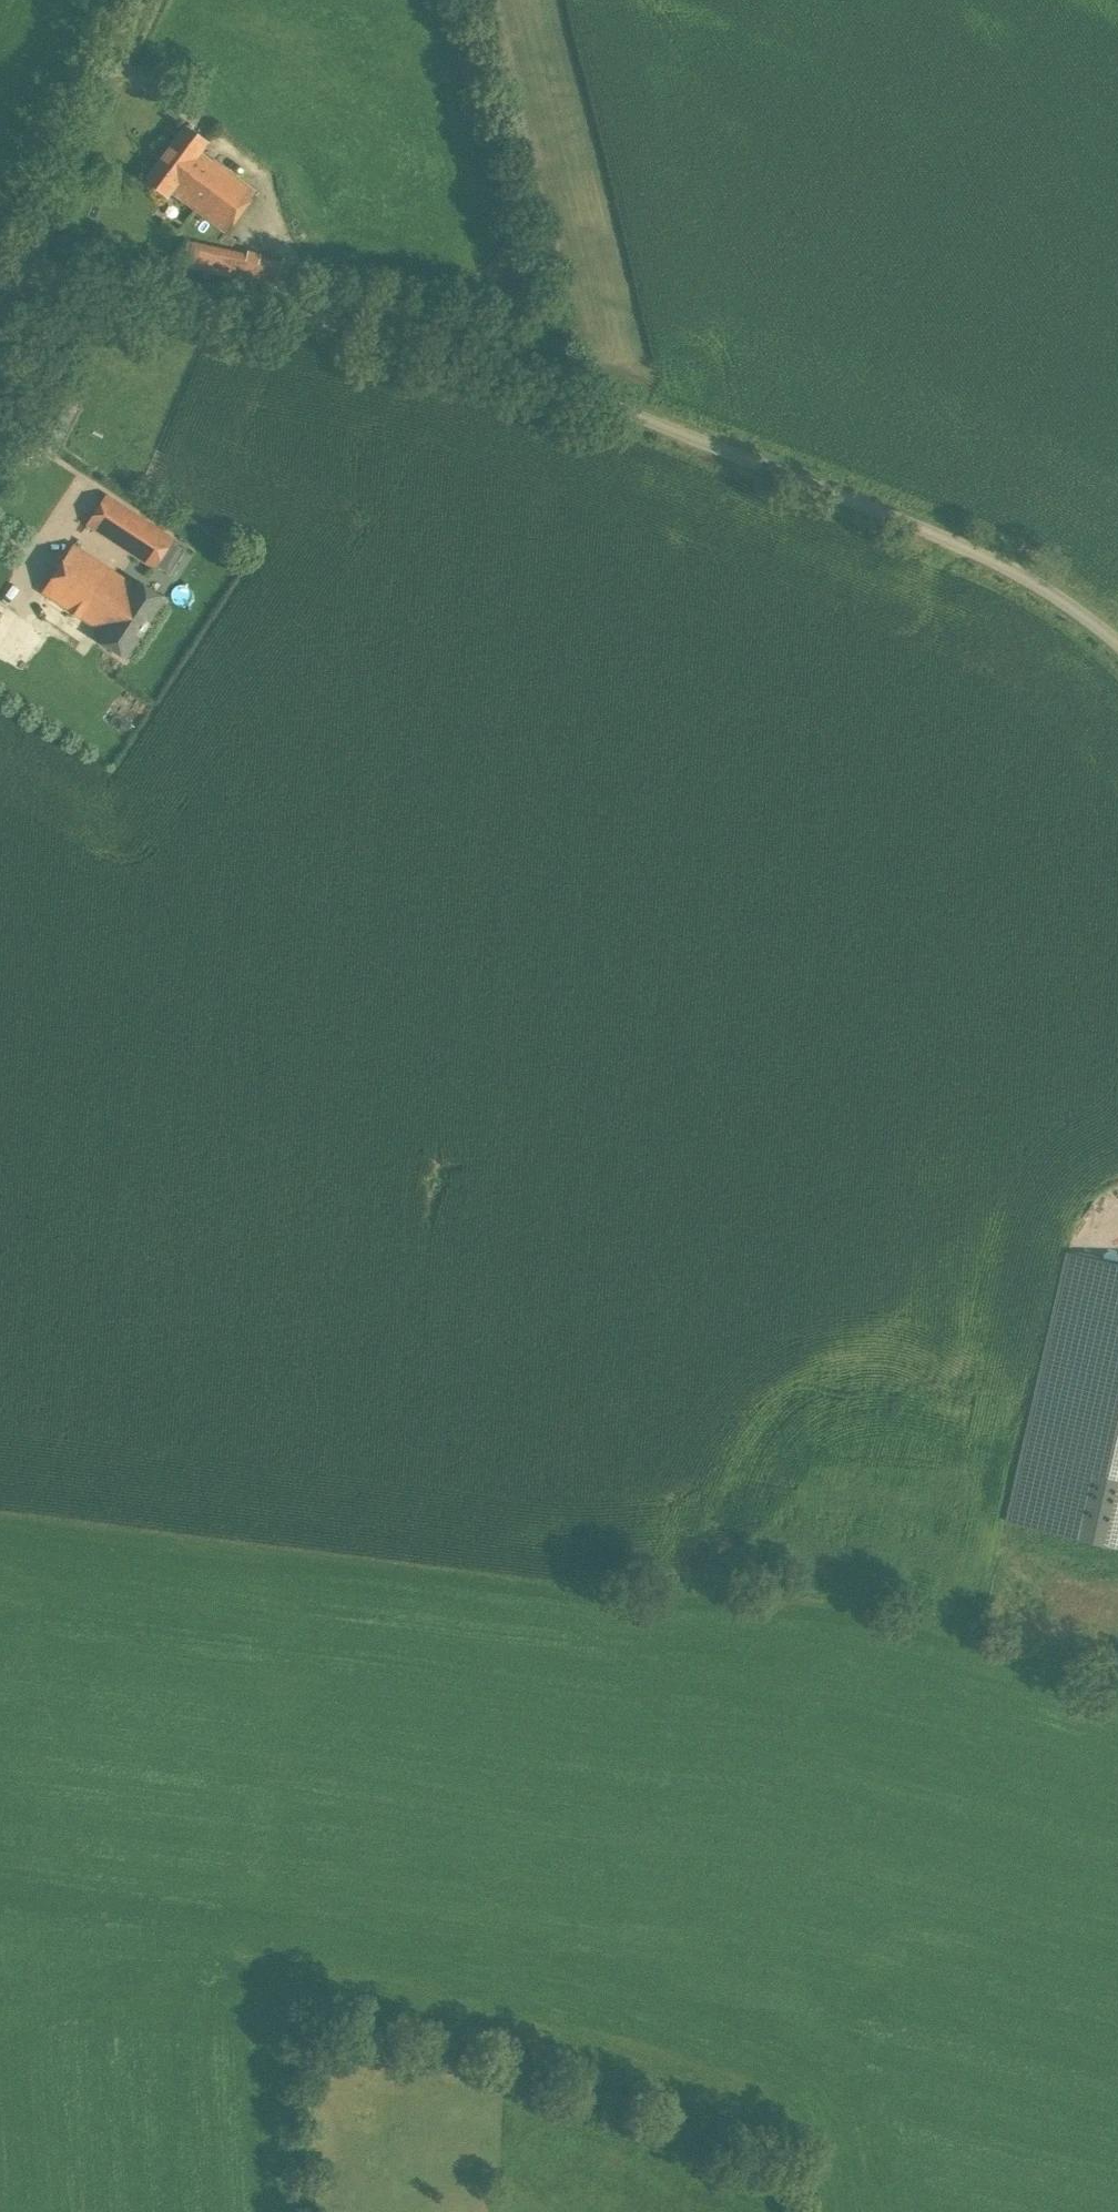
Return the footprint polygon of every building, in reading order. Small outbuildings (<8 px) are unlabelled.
[(212,160),(200,150),(205,142),(185,127),(146,180),(167,196),(169,192),(225,233),(258,191),(214,157),(212,160)] [(276,288),(282,261),(187,240),(182,268),(276,288)] [(86,525),(132,555),(149,565),(155,570),(174,537),(106,493),(86,525)] [(73,543),(41,594),(100,633),(94,641),(126,661),(165,597),(140,582),(137,586),(73,543)] [(1014,1520),(1117,1544),(1117,1260),(1076,1250),(1014,1520)]
